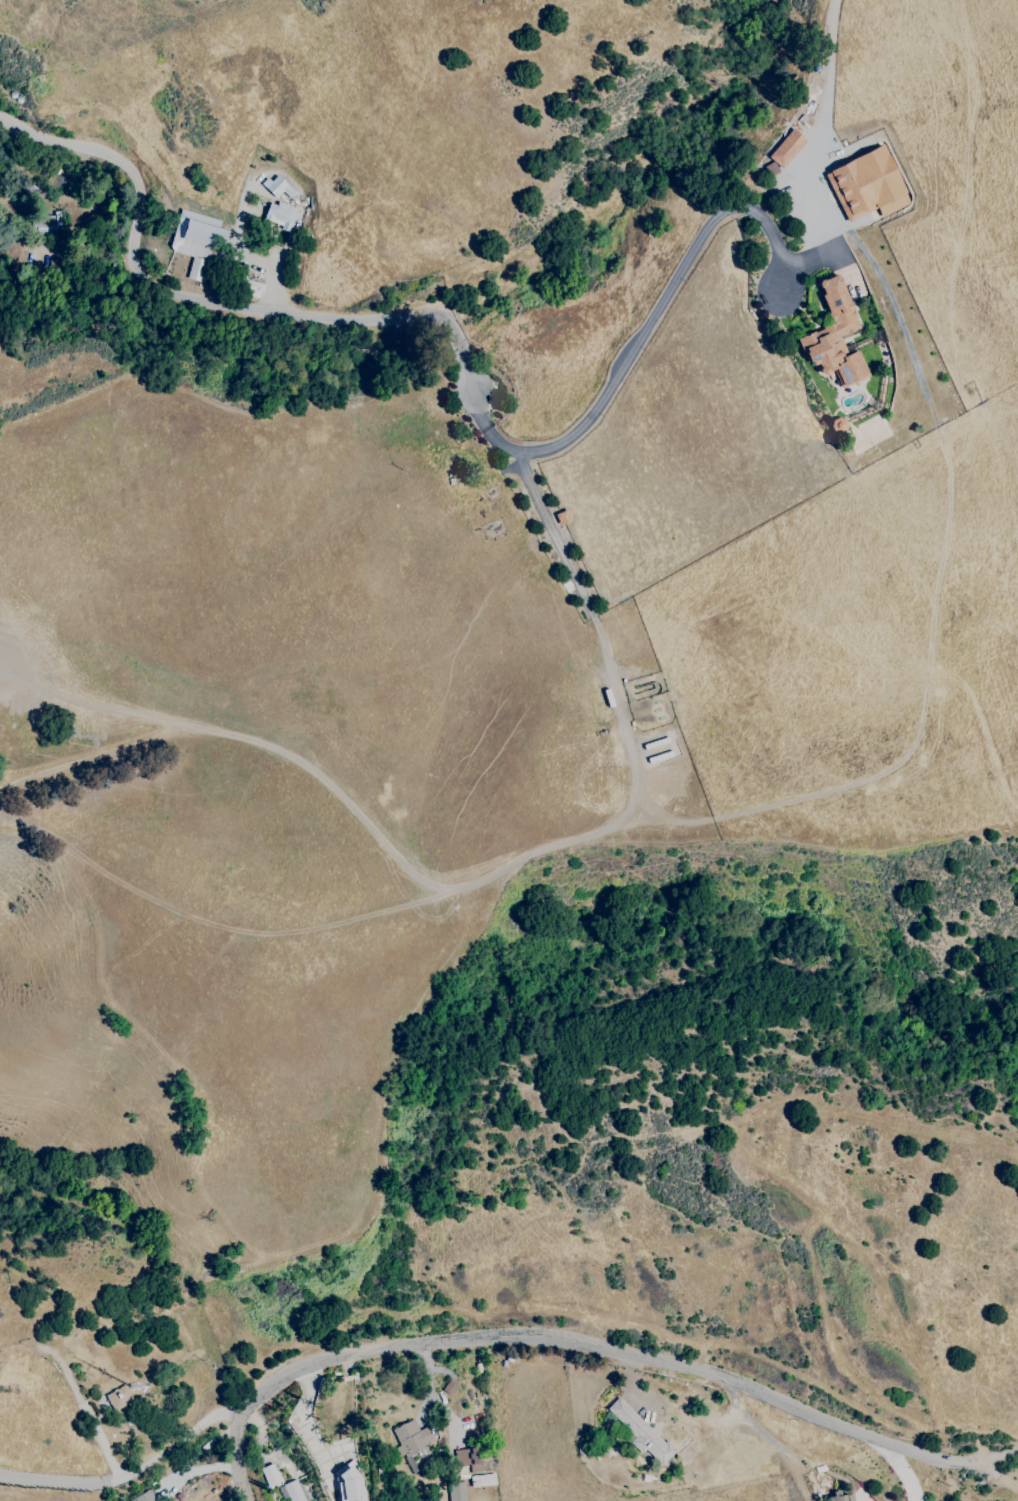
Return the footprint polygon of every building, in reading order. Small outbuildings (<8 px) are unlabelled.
[(806,141),(793,128),(767,157),(780,169),(806,141)] [(824,171),(846,223),(878,209),(881,217),(911,205),(885,145),(824,171)] [(260,184),(275,198),(282,191),(290,199),(296,193),(277,176),(271,182),(267,178),(260,184)] [(297,208),(277,202),(276,205),(268,203),(262,222),(291,230),(297,208)] [(860,329),(839,274),(816,282),(832,325),(798,338),(809,368),(816,365),(820,376),(835,371),(841,387),(868,377),(858,350),(846,355),(840,337),(860,329)] [(106,1394),(112,1410),(133,1403),(127,1386),(106,1394)] [(617,1397),(605,1409),(634,1437),(629,1442),(640,1454),(644,1451),(660,1467),(674,1452),(617,1397)] [(437,1438),(432,1425),(418,1431),(413,1420),(392,1429),(404,1458),(430,1447),(428,1442),(437,1438)] [(455,1449),(456,1468),(461,1468),(461,1474),(481,1473),(480,1448),(455,1449)] [(266,1485),(280,1480),(273,1463),(259,1469),(266,1485)] [(357,1470),(337,1473),(341,1500),(362,1500),(357,1470)] [(300,1478),(283,1485),(289,1500),(309,1500),(300,1478)] [(464,1481),(447,1483),(448,1500),(466,1500),(464,1481)] [(147,1490),(130,1500),(154,1500),(147,1490)] [(846,1490),(832,1500),(855,1500),(846,1490)]
